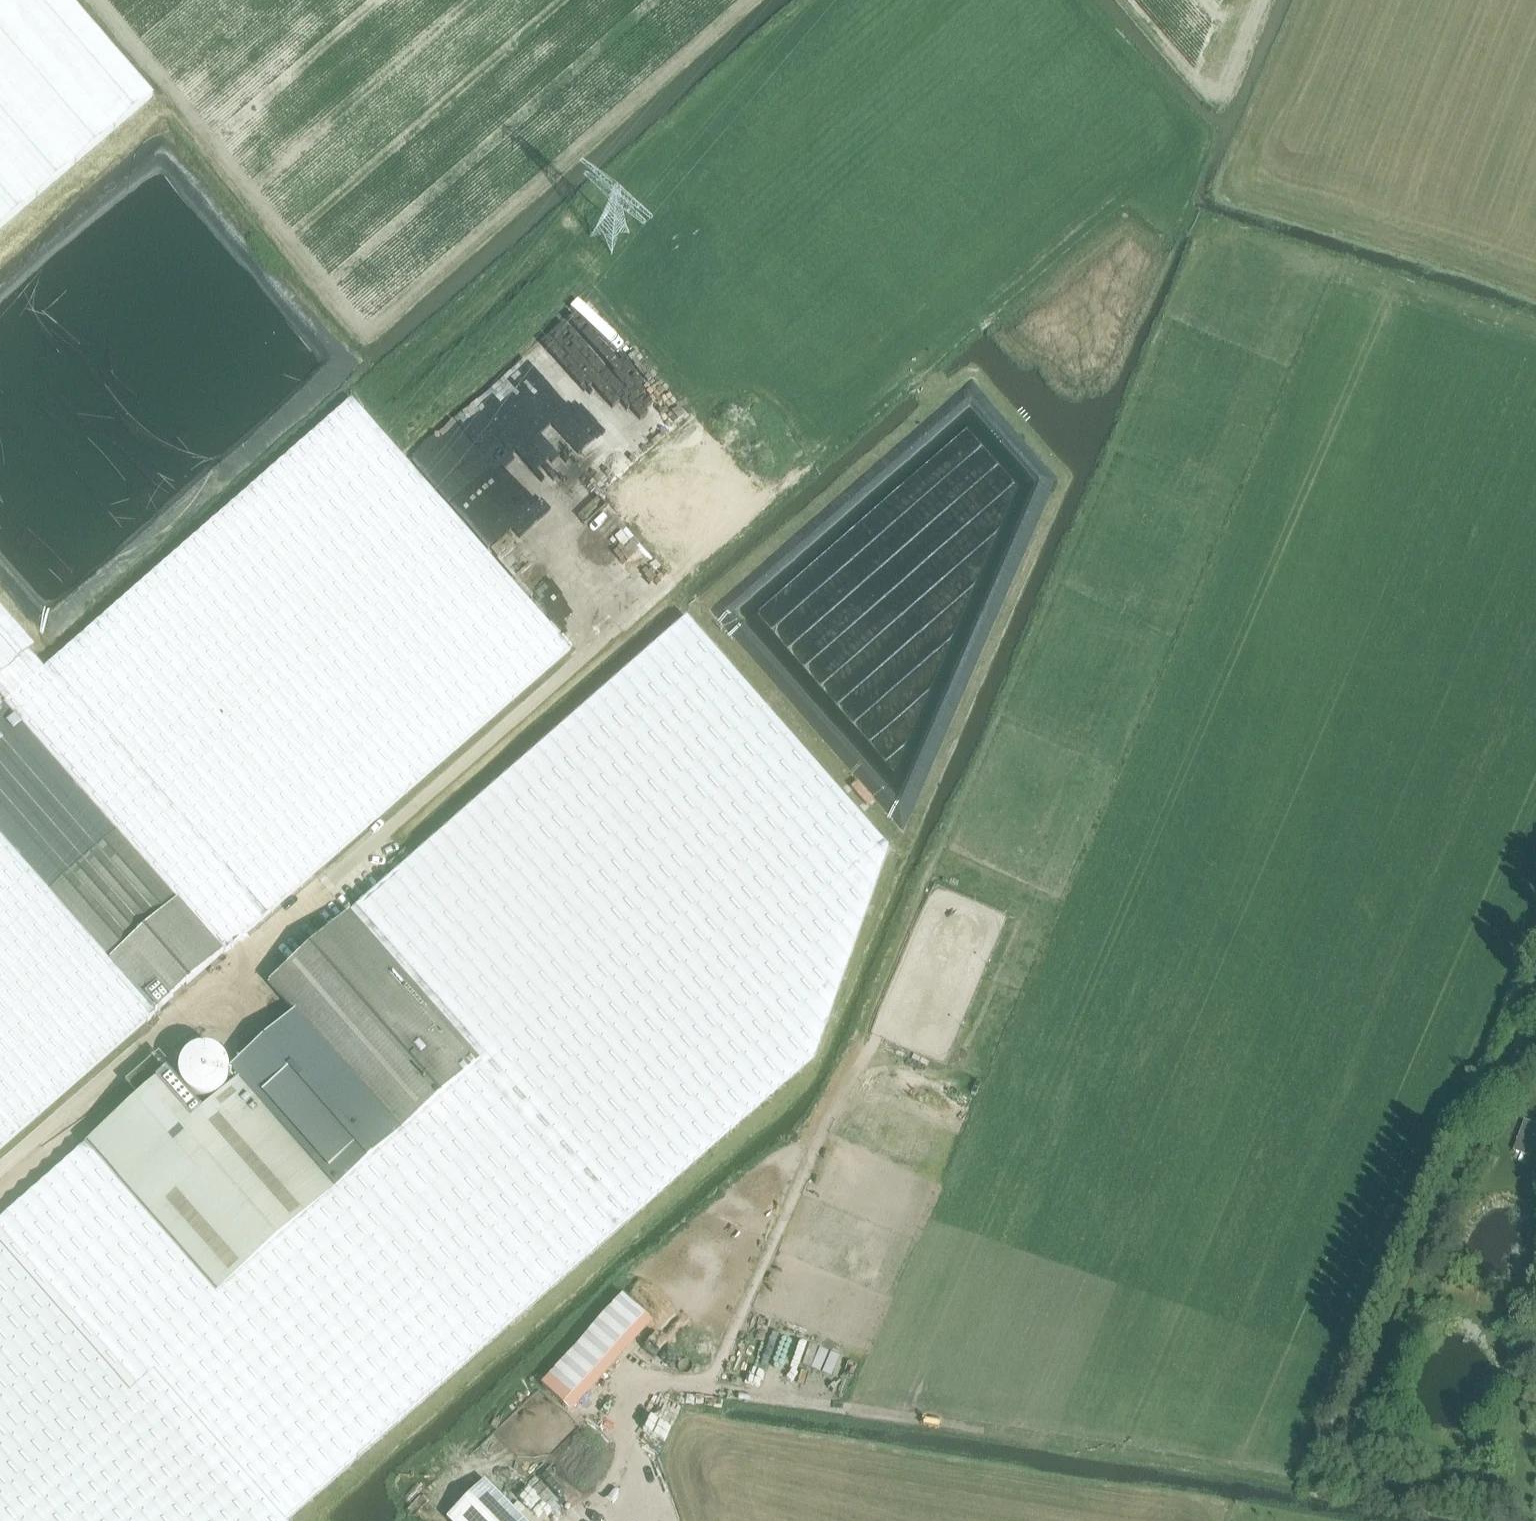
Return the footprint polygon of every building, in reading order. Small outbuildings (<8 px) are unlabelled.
[(159,93),(162,90),(85,0),(0,0),(0,230),(159,93)] [(151,1012),(154,1015),(230,949),(226,945),(569,649),(447,508),(404,457),(352,398),(45,669),(41,664),(35,658),(33,656),(23,644),(0,664),(0,839),(151,1012)] [(23,644),(25,642),(0,613),(0,664),(23,644)] [(292,1520),(350,1469),(815,1062),(890,850),(687,618),(684,621),(418,854),(270,983),(297,1013),(231,1071),(245,1086),(203,1122),(167,1081),(175,1074),(157,1053),(124,1083),(142,1103),(0,1227),(0,1520),(293,1520),(292,1520)] [(151,1012),(0,839),(0,1143),(151,1012)] [(226,1071),(226,1070),(226,1065),(224,1061),(222,1057),(219,1053),(216,1051),(211,1049),(208,1048),(202,1048),(195,1050),(190,1053),(187,1056),(183,1062),(182,1066),(182,1071),(183,1079),(185,1082),(189,1086),(196,1091),(200,1092),(204,1092),(208,1092),(212,1091),(219,1086),(223,1082),(225,1079),(226,1071)] [(1514,1152),(1530,1158),(1531,1156),(1535,1142),(1535,1124),(1525,1120),(1520,1133),(1514,1150),(1514,1152)] [(620,1296),(541,1387),(572,1414),(652,1323),(620,1296)] [(451,1520),(522,1520),(486,1483),(448,1518),(451,1520)]
